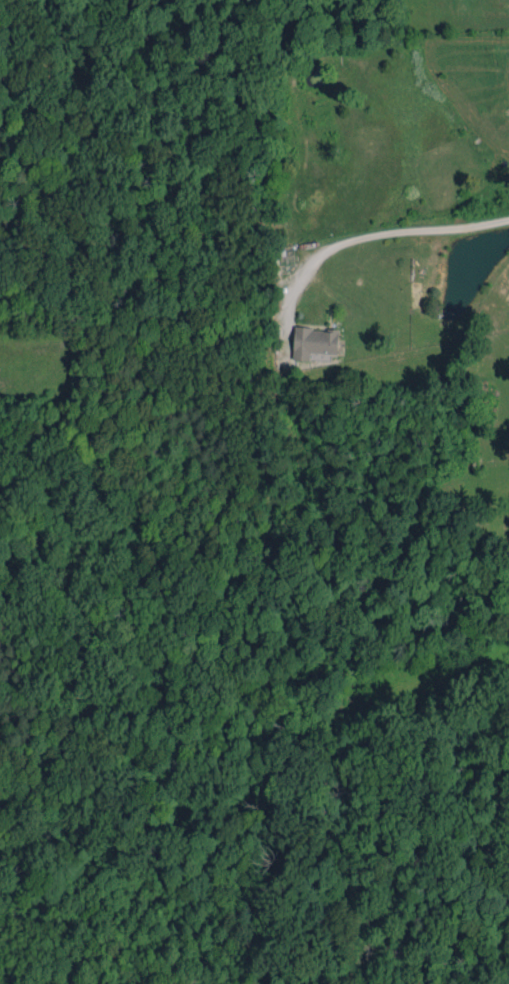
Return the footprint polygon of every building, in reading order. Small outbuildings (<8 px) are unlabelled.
[(293,360),(310,360),(310,353),(337,354),(339,329),(294,327),(293,360)]
